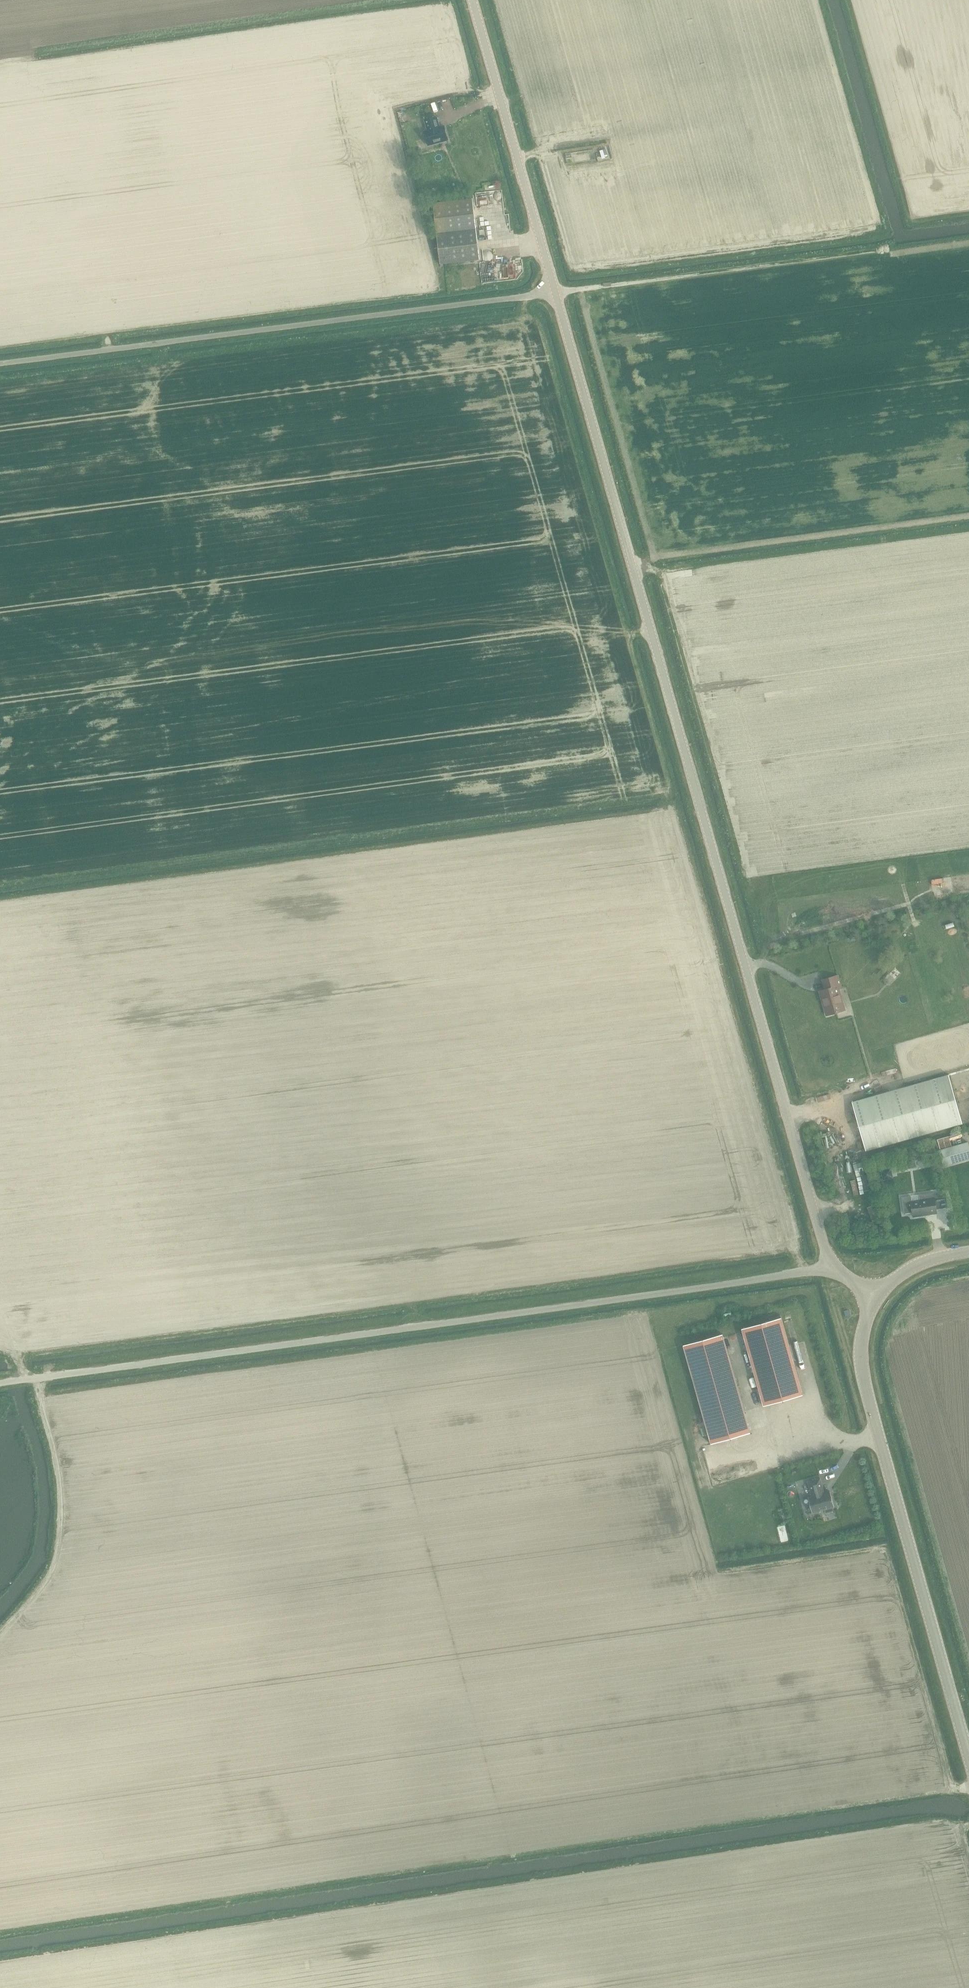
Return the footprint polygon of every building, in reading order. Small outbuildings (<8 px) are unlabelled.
[(424,131),(428,145),(447,140),(444,126),(439,127),(436,117),(425,120),(428,130),(424,131)] [(600,153),(611,150),(609,145),(599,148),(600,153)] [(437,238),(440,264),(445,263),(480,259),(473,199),(433,203),(437,238)] [(892,970),(887,976),(892,979),(896,973),(892,970)] [(838,989),(842,988),(838,975),(837,975),(822,980),(825,989),(820,991),(827,1015),(844,1010),(838,989)] [(852,1102),(866,1150),(962,1123),(949,1075),(905,1087),(852,1102)] [(943,1166),(968,1159),(968,1147),(968,1142),(939,1150),(943,1166)] [(934,1147),(923,1150),(925,1156),(936,1153),(934,1147)] [(873,1180),(867,1157),(862,1158),(869,1181),(873,1180)] [(890,1169),(880,1171),(882,1181),(892,1179),(890,1169)] [(911,1196),(902,1197),(904,1213),(912,1212),(913,1216),(937,1213),(936,1209),(947,1207),(945,1193),(934,1195),(934,1192),(918,1195),(919,1200),(912,1201),(911,1196)] [(742,1328),(764,1406),(803,1395),(789,1346),(781,1317),(742,1328)] [(751,1433),(723,1334),(683,1345),(711,1444),(751,1433)] [(808,1497),(812,1512),(824,1509),(826,1513),(833,1510),(832,1507),(834,1507),(830,1491),(824,1493),(820,1478),(808,1482),(812,1496),(808,1497)]
